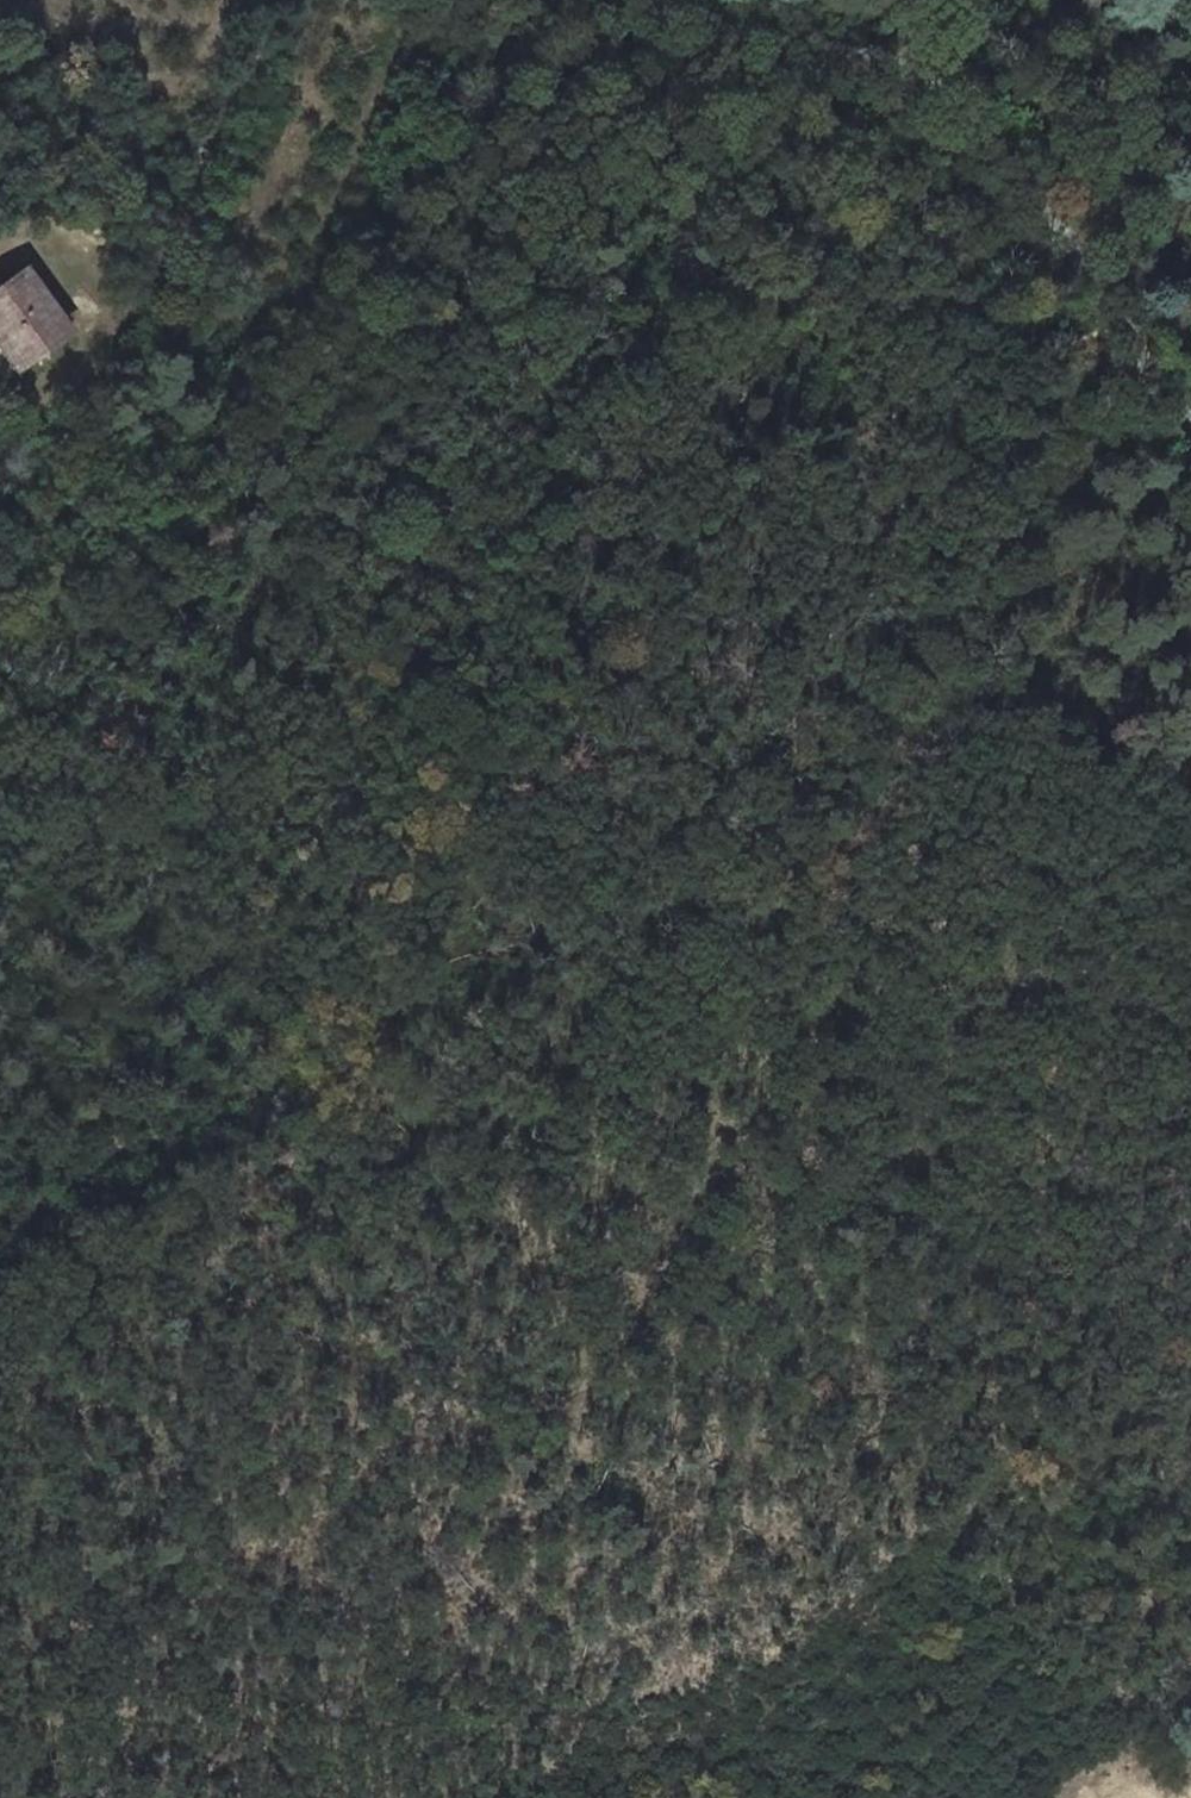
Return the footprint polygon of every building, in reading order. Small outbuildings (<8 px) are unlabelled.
[(0,287),(0,338),(21,367),(67,334),(22,271),(0,287)]
